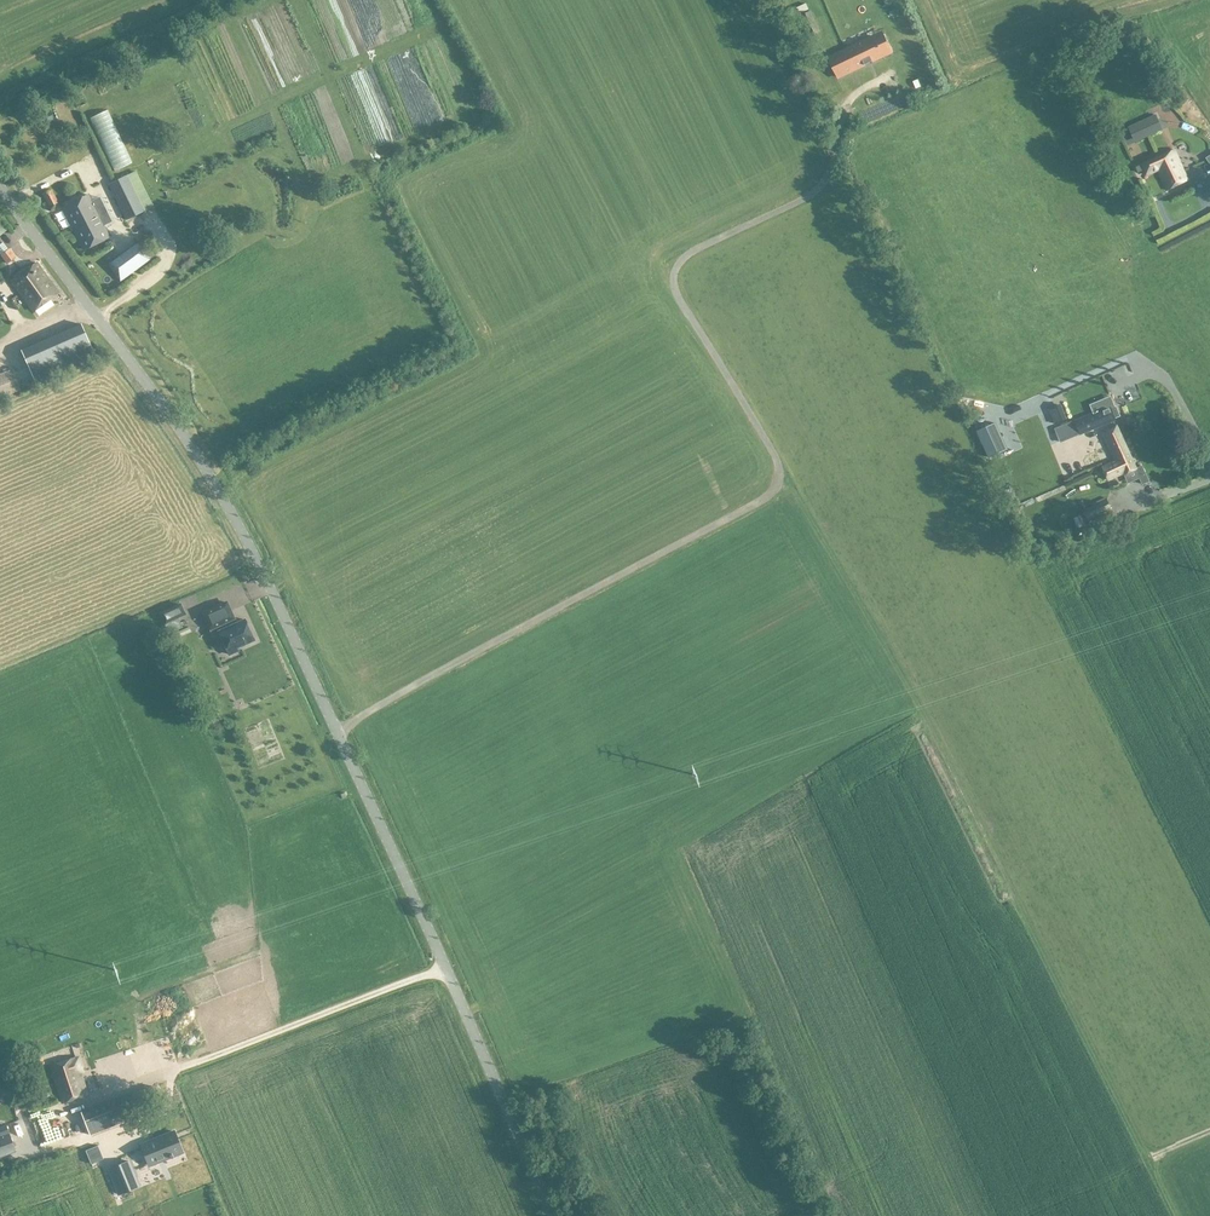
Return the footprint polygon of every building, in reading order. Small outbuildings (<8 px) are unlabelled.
[(810,35),(820,31),(811,11),(801,16),(810,35)] [(840,77),(884,55),(875,35),(830,56),(840,77)] [(888,55),(902,54),(901,37),(887,38),(888,55)] [(32,129),(49,123),(44,110),(27,116),(32,129)] [(1134,140),(1161,128),(1156,116),(1129,127),(1134,140)] [(1175,150),(1139,166),(1141,171),(1145,170),(1147,176),(1158,171),(1167,190),(1189,180),(1175,150)] [(126,220),(144,211),(126,174),(108,183),(126,220)] [(50,208),(59,203),(52,191),(43,195),(50,208)] [(88,195),(76,201),(87,223),(99,217),(88,195)] [(87,223),(76,201),(63,208),(74,229),(87,223)] [(99,217),(87,223),(74,229),(84,250),(109,238),(99,217)] [(145,239),(109,264),(120,281),(151,260),(150,258),(156,255),(145,239)] [(1,255),(7,263),(16,257),(10,248),(1,255)] [(59,294),(50,281),(37,263),(12,282),(34,312),(59,294)] [(97,359),(82,325),(22,351),(37,385),(97,359)] [(1065,419),(1059,404),(1049,409),(1055,423),(1065,419)] [(1145,404),(1133,410),(1139,423),(1151,417),(1145,404)] [(1081,434),(1117,419),(1116,417),(1121,415),(1117,405),(1115,405),(1112,407),(1111,405),(1093,412),(1084,416),(1075,420),(1081,434)] [(1008,449),(996,422),(977,430),(989,457),(1008,449)] [(1115,458),(1129,452),(1117,425),(1103,432),(1115,458)] [(1115,458),(1101,465),(1108,480),(1121,474),(1122,475),(1124,474),(1128,483),(1139,478),(1142,484),(1149,481),(1142,466),(1137,468),(1129,452),(1115,458)] [(1152,492),(1154,499),(1165,495),(1163,488),(1152,492)] [(1092,505),(1084,509),(1089,519),(1097,515),(1110,509),(1105,498),(1092,505)] [(234,618),(227,602),(203,613),(213,635),(219,632),(229,654),(238,650),(237,647),(254,640),(245,619),(235,624),(233,618),(234,618)] [(181,626),(177,617),(185,614),(180,604),(161,613),(170,631),(181,626)] [(172,639),(180,636),(178,631),(170,634),(172,639)] [(192,645),(206,638),(203,631),(188,638),(192,645)] [(205,720),(208,724),(216,720),(214,716),(205,720)] [(43,1054),(34,1057),(37,1066),(45,1063),(43,1054)] [(80,1071),(83,1070),(78,1057),(76,1057),(51,1065),(63,1102),(88,1094),(80,1071)] [(149,1057),(120,1059),(121,1070),(149,1068),(149,1057)] [(108,1101),(80,1112),(89,1134),(117,1123),(127,1120),(124,1112),(118,1098),(118,1097),(108,1101)] [(12,1120),(18,1139),(65,1125),(59,1106),(12,1120)] [(7,1126),(0,1128),(0,1156),(16,1150),(7,1126)] [(182,1151),(174,1131),(140,1144),(148,1164),(182,1151)] [(109,1169),(119,1193),(139,1185),(129,1161),(109,1169)]
